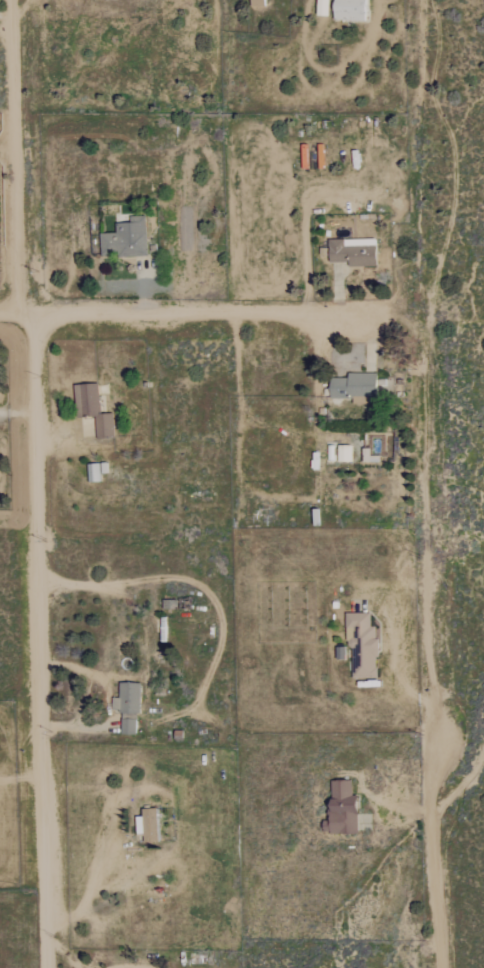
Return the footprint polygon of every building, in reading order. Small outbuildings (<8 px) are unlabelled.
[(334,16),(334,0),(323,0),(323,16),(334,16)] [(371,0),(339,0),(339,20),(370,21),(371,0)] [(103,234),(104,257),(151,256),(149,216),(133,217),(134,224),(119,224),(119,234),(103,234)] [(332,263),(353,263),(353,267),(381,267),(381,240),(332,240),(332,263)] [(79,384),(81,416),(99,416),(100,438),(118,437),(117,413),(104,414),(102,383),(79,384)] [(337,461),(347,461),(347,446),(337,446),(337,461)] [(92,464),(93,482),(103,482),(103,464),(92,464)] [(143,683),(123,683),(123,698),(115,698),(115,710),(125,710),(124,734),(142,734),(143,683)] [(147,817),(141,817),(142,835),(148,834),(149,843),(163,842),(161,809),(147,810),(147,817)]
